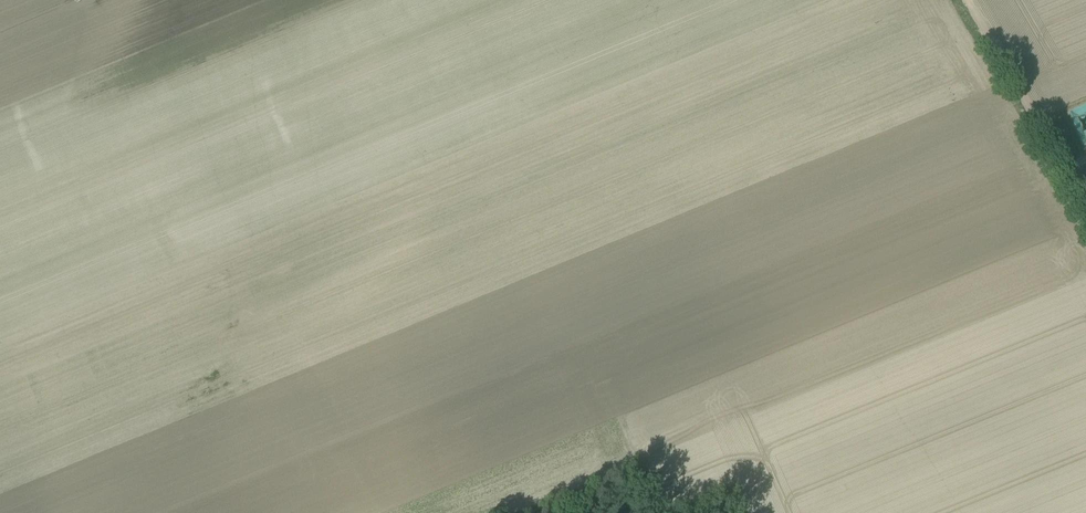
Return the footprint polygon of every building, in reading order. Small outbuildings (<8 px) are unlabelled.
[(1069,109),(1081,139),(1085,137),(1085,102),(1069,109)]
